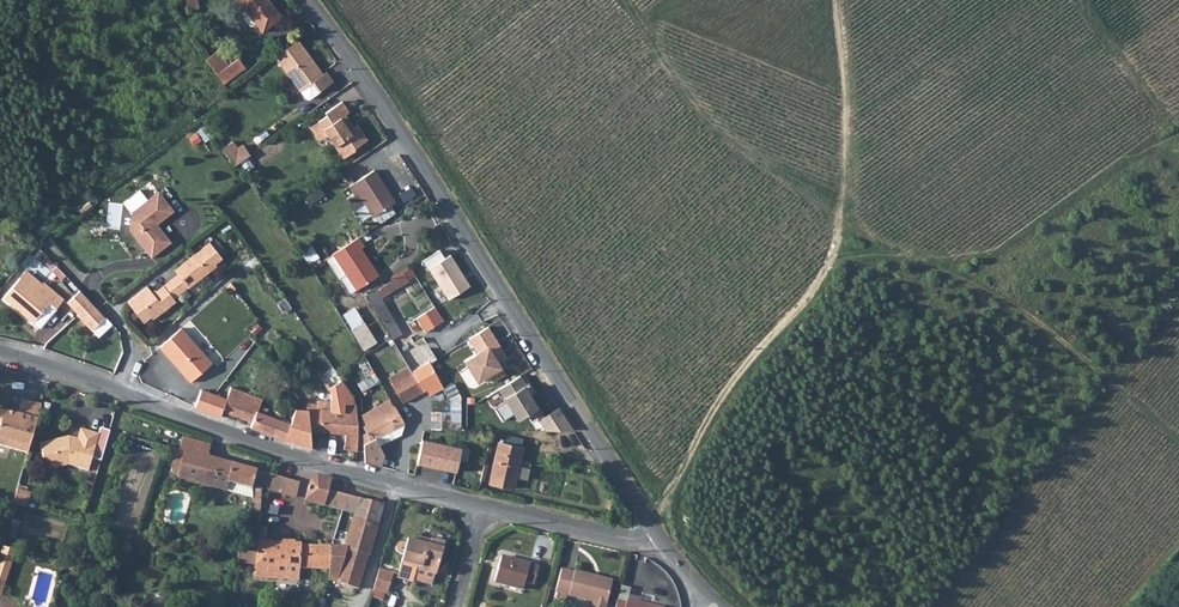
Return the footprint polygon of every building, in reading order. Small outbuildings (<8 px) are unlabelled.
[(264,0),(234,0),(262,35),(280,20),(264,0)] [(325,72),(320,75),(295,43),(276,58),(301,90),(313,83),(319,91),(332,81),(325,72)] [(209,63),(227,87),(248,72),(241,63),(231,69),(220,55),(209,63)] [(313,83),(301,90),(306,98),(309,98),(319,91),(313,83)] [(327,117),(318,123),(328,137),(345,159),(356,150),(355,149),(369,139),(358,125),(355,128),(346,115),(350,112),(342,102),(325,114),(327,117)] [(318,123),(311,128),(321,142),(328,137),(318,123)] [(195,147),(205,142),(197,126),(187,132),(195,147)] [(232,141),(222,148),(234,164),(249,153),(242,144),(237,147),(232,141)] [(394,202),(372,170),(349,187),(355,196),(358,193),(374,216),(394,202)] [(133,229),(155,256),(174,241),(159,223),(176,210),(161,191),(135,211),(133,229)] [(359,238),(335,254),(358,289),(377,277),(359,249),(363,246),(359,238)] [(155,292),(150,287),(130,302),(146,320),(152,315),(155,318),(177,302),(175,299),(219,265),(216,263),(223,258),(211,243),(177,269),(180,273),(155,292)] [(440,247),(420,259),(426,267),(429,265),(448,296),(470,283),(450,251),(445,255),(440,247)] [(344,282),(352,294),(358,289),(335,254),(327,259),(340,280),(344,282)] [(39,291),(23,278),(7,296),(37,320),(37,319),(53,300),(60,306),(68,296),(48,280),(39,291)] [(81,312),(79,314),(93,330),(108,317),(104,312),(92,299),(83,290),(71,301),(81,312)] [(362,298),(383,329),(393,322),(373,291),(362,298)] [(53,300),(37,319),(44,325),(60,306),(53,300)] [(415,316),(425,331),(433,325),(424,310),(415,316)] [(108,317),(93,330),(100,338),(115,324),(108,317)] [(374,337),(365,322),(354,330),(363,343),(374,337)] [(393,322),(383,329),(390,340),(393,344),(403,337),(393,322)] [(506,352),(488,325),(470,337),(478,350),(466,358),(479,379),(490,372),(494,379),(507,371),(498,357),(506,352)] [(162,346),(192,382),(209,367),(212,361),(184,328),(183,329),(162,346)] [(429,395),(441,388),(438,381),(431,368),(429,362),(411,373),(422,391),(424,389),(429,395)] [(329,388),(343,380),(336,369),(322,377),(329,388)] [(521,372),(498,386),(506,399),(496,405),(504,419),(515,412),(519,419),(528,413),(534,422),(540,418),(547,429),(574,428),(559,405),(545,413),(533,394),(538,391),(529,378),(526,380),(521,372)] [(411,373),(390,386),(401,404),(422,391),(411,373)] [(448,411),(448,428),(460,428),(459,396),(451,383),(442,389),(440,390),(444,401),(445,401),(448,411)] [(197,407),(208,411),(215,394),(202,389),(200,393),(197,403),(197,407)] [(228,393),(225,400),(215,394),(208,411),(221,416),(222,411),(244,418),(242,424),(285,441),(290,424),(284,422),(270,417),(266,417),(268,409),(255,404),(228,393)] [(375,446),(372,441),(394,430),(386,414),(395,408),(390,400),(358,416),(358,421),(358,428),(362,435),(359,435),(359,436),(359,448),(359,462),(376,466),(379,455),(375,446)] [(21,401),(17,411),(36,416),(39,407),(21,401)] [(308,413),(311,433),(334,434),(335,413),(319,412),(318,405),(307,404),(308,413)] [(335,413),(334,434),(357,437),(357,406),(345,405),(344,414),(335,413)] [(285,441),(309,448),(311,433),(308,413),(304,410),(301,412),(290,408),(284,422),(290,424),(285,441)] [(386,414),(394,430),(403,426),(395,408),(386,414)] [(17,411),(16,416),(0,411),(0,447),(25,454),(36,416),(17,411)] [(448,428),(448,411),(431,413),(430,429),(448,428)] [(372,441),(375,446),(396,435),(403,426),(394,430),(372,441)] [(68,442),(59,439),(38,444),(43,471),(67,465),(85,471),(96,436),(79,430),(76,439),(70,437),(68,442)] [(211,444),(184,436),(179,448),(206,456),(211,444)] [(418,449),(414,464),(452,474),(459,451),(420,440),(418,449)] [(498,443),(492,441),(483,483),(490,484),(498,443)] [(501,443),(490,483),(513,489),(514,490),(524,449),(501,443)] [(255,469),(206,456),(179,448),(175,457),(182,460),(177,477),(225,492),(228,484),(251,489),(255,469)] [(529,480),(533,463),(523,461),(519,478),(529,480)] [(299,482),(262,471),(260,489),(294,497),(299,482)] [(323,507),(328,490),(331,480),(326,478),(319,476),(311,477),(304,502),(323,507)] [(228,484),(225,492),(252,497),(253,495),(251,489),(228,484)] [(20,508),(25,493),(14,490),(10,505),(20,508)] [(323,507),(352,514),(350,521),(375,527),(382,503),(328,490),(323,507)] [(255,495),(253,495),(252,497),(251,514),(258,514),(260,492),(258,494),(255,495)] [(366,556),(375,527),(350,521),(344,550),(366,556)] [(254,564),(253,574),(289,576),(290,566),(299,567),(327,568),(328,546),(267,545),(267,529),(257,528),(256,542),(254,564)] [(395,576),(410,580),(411,577),(414,567),(433,572),(443,541),(429,537),(427,543),(405,538),(404,542),(400,541),(397,542),(394,545),(394,549),(395,552),(398,554),(400,555),(395,576)] [(254,564),(256,542),(249,541),(249,550),(238,550),(237,564),(254,564)] [(327,580),(337,583),(344,550),(328,546),(327,568),(327,580)] [(344,550),(337,583),(357,588),(366,556),(344,550)] [(9,563),(12,555),(0,551),(0,560),(9,563)] [(534,582),(538,564),(501,555),(495,580),(523,587),(525,580),(534,582)] [(2,586),(9,563),(0,560),(0,586),(2,586)] [(433,572),(414,567),(411,577),(430,582),(433,572)] [(571,571),(559,568),(554,589),(566,592),(566,594),(591,601),(589,606),(604,606),(611,578),(572,568),(571,571)] [(378,570),(373,588),(387,591),(392,573),(378,570)] [(617,598),(615,606),(661,606),(627,598),(626,601),(617,598)]
